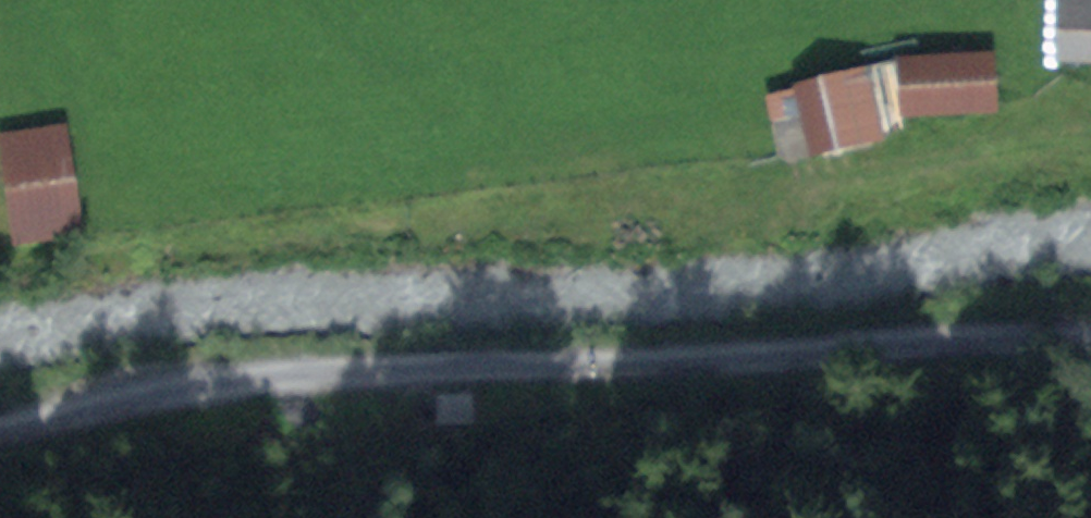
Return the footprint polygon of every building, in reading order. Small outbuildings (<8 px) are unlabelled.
[(1050,62),(1090,62),(1090,0),(1050,0),(1050,62)] [(997,51),(896,57),(899,116),(1000,111),(997,51)] [(868,64),(793,77),(806,153),(881,140),(868,64)] [(61,112),(3,125),(18,191),(76,178),(61,112)]
